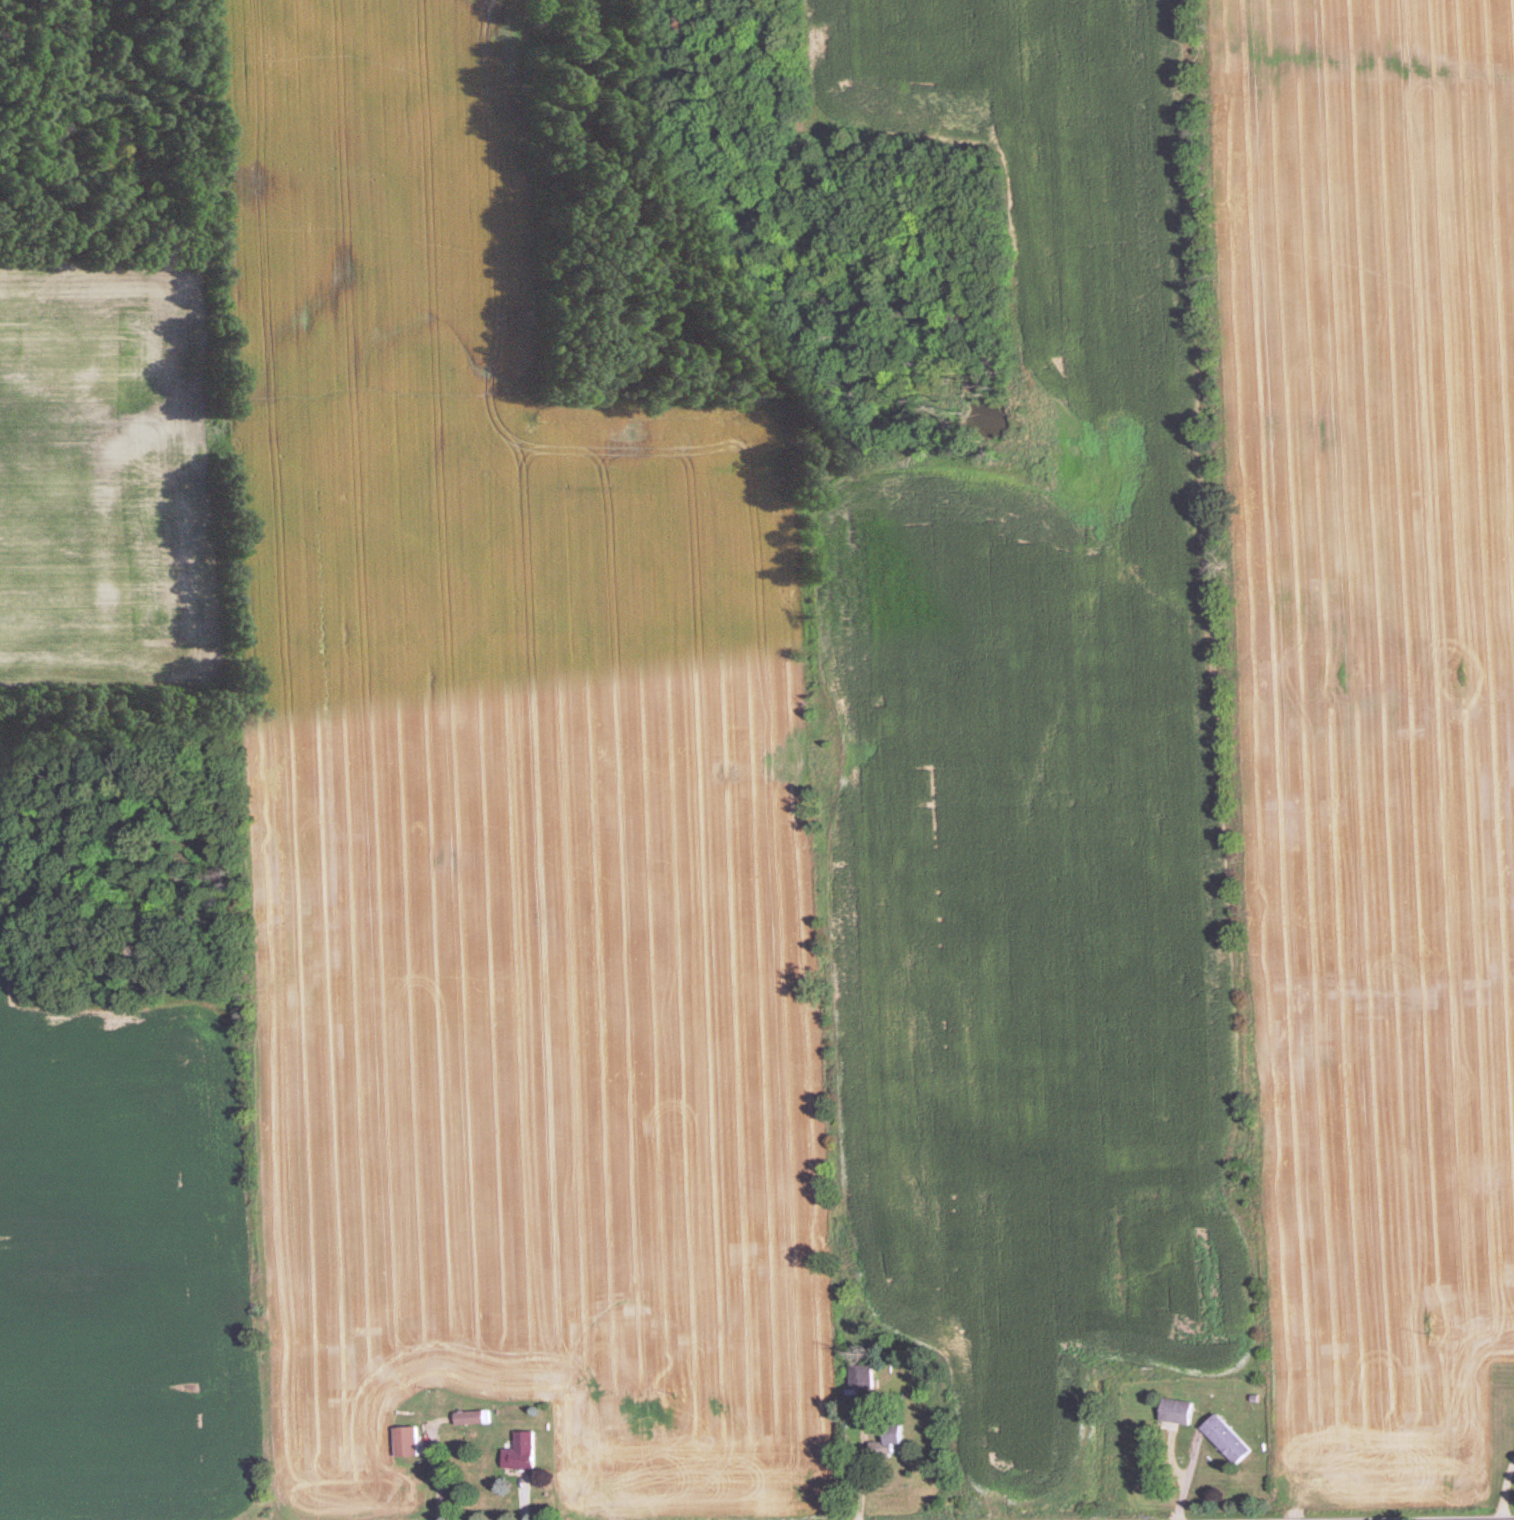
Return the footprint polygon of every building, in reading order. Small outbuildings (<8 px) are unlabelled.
[(842,1390),(869,1390),(869,1366),(842,1366),(842,1390)] [(1187,1427),(1192,1404),(1160,1398),(1156,1421),(1187,1427)] [(450,1425),(479,1425),(479,1412),(450,1412),(450,1425)] [(1197,1429),(1234,1467),(1250,1451),(1212,1414),(1197,1429)] [(898,1425),(877,1425),(877,1443),(864,1443),(864,1458),(888,1458),(888,1445),(898,1445),(898,1425)] [(415,1427),(390,1427),(390,1457),(415,1457),(415,1427)] [(509,1450),(497,1450),(497,1469),(529,1469),(529,1432),(509,1432),(509,1450)]
